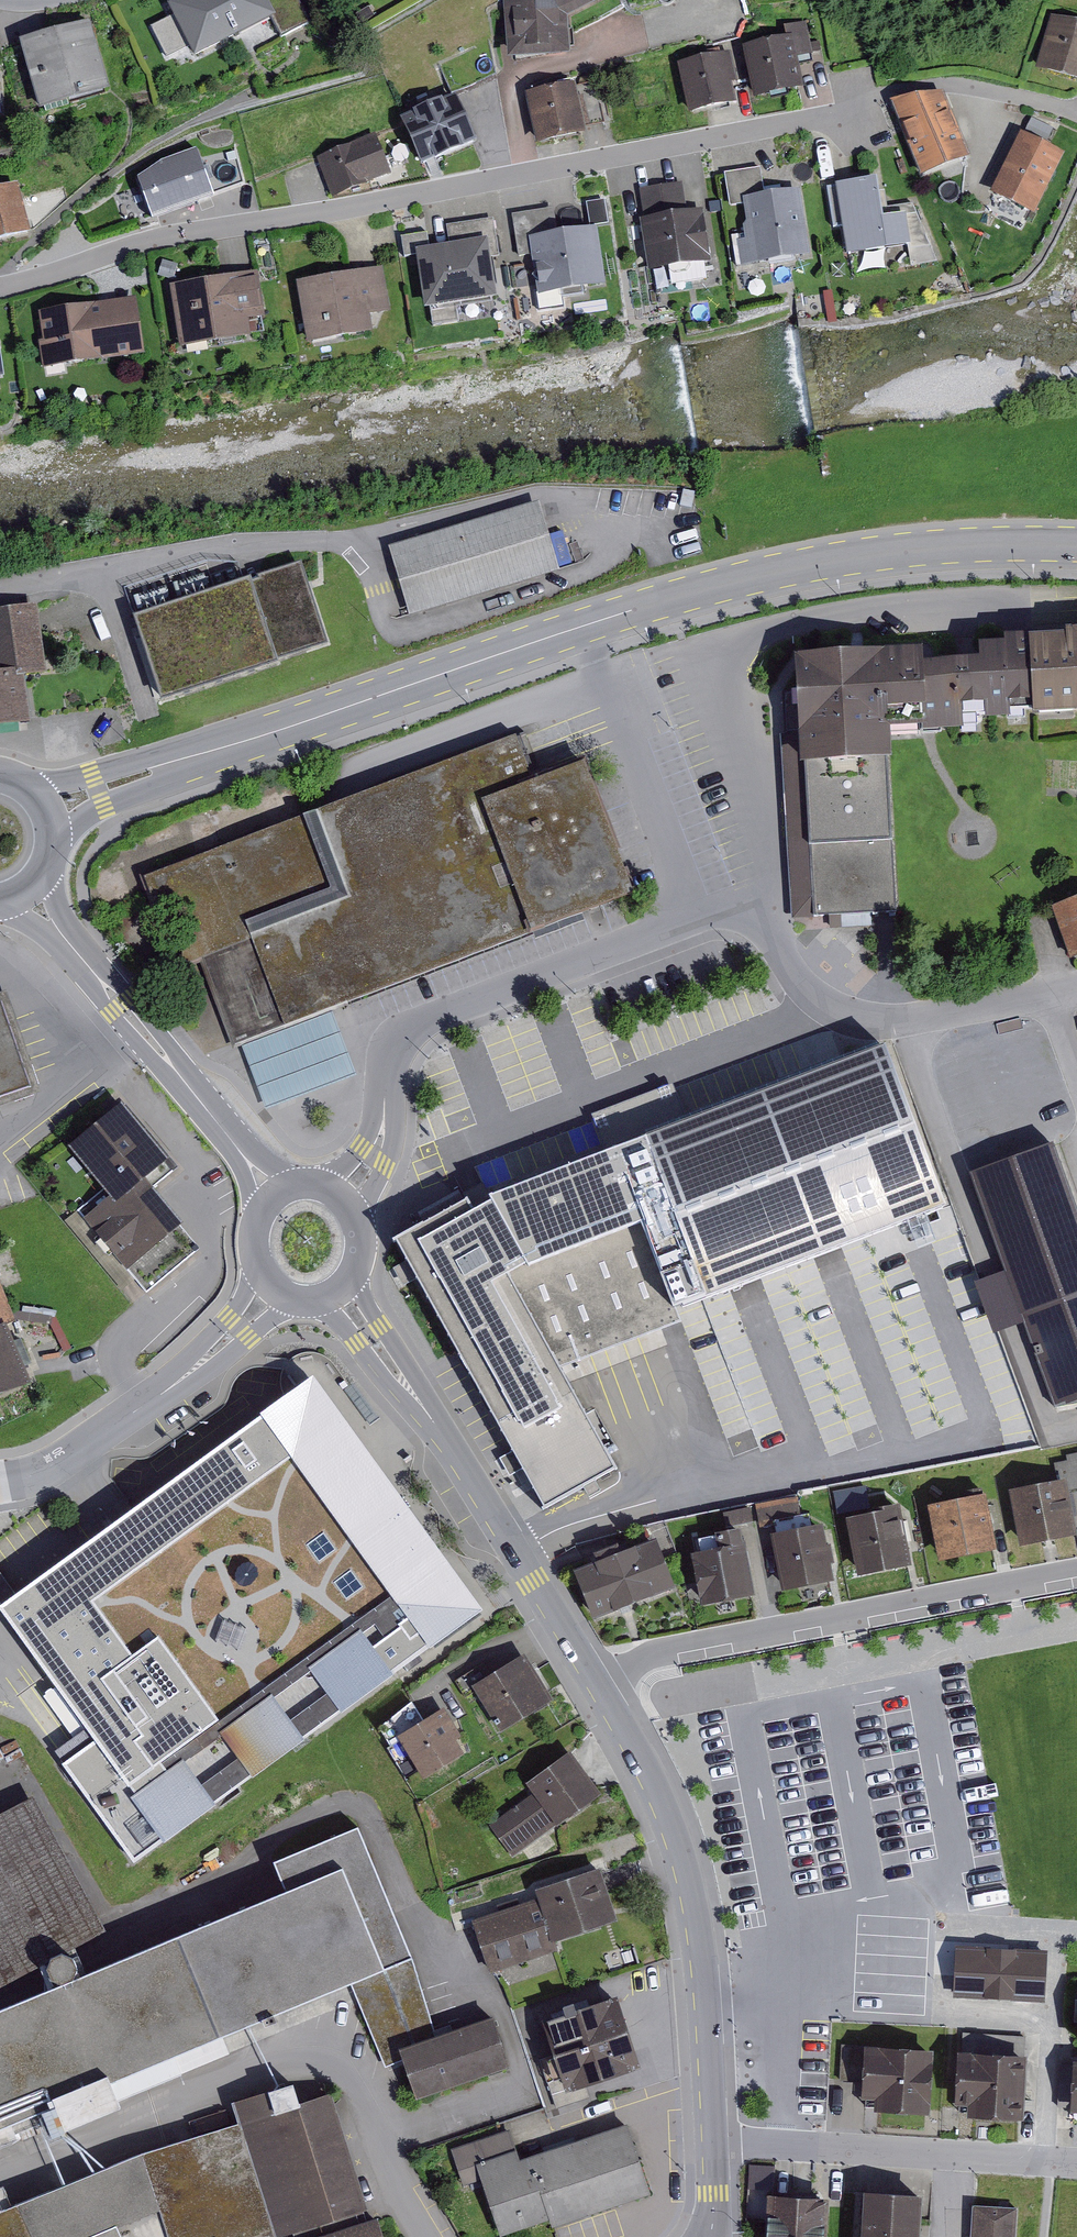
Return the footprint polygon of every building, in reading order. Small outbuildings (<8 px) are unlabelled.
[(168,10),(195,63),(272,24),(282,44),(312,29),(298,0),(189,0),(168,10)] [(508,69),(571,64),(568,19),(604,0),(503,0),(508,69)] [(745,9),(759,0),(739,0),(745,9)] [(1050,20),(1035,76),(1076,87),(1076,27),(1050,20)] [(741,52),(753,106),(804,95),(797,62),(813,58),(806,25),(784,30),(786,42),(741,52)] [(89,26),(18,47),(39,117),(109,96),(89,26)] [(439,65),(452,96),(496,78),(490,44),(439,65)] [(676,68),(688,120),(737,108),(732,87),(738,85),(731,55),(676,68)] [(526,99),(537,150),(585,139),(583,131),(605,126),(595,85),(576,90),(575,88),(526,99)] [(889,105),(921,181),(971,162),(943,95),(889,105)] [(399,124),(420,173),(435,167),(436,170),(464,158),(463,155),(477,149),(456,99),(399,124)] [(1054,131),(1032,120),(1023,137),(1045,148),(1054,131)] [(317,160),(333,201),(391,177),(375,137),(317,160)] [(990,199),(1035,221),(1065,159),(1021,137),(990,199)] [(137,186),(153,229),(215,207),(212,199),(245,188),(237,149),(199,160),(197,154),(162,167),(137,186)] [(742,267),(810,256),(800,196),(766,201),(761,170),(724,176),(730,209),(743,207),(746,225),(743,229),(745,243),(738,244),(742,267)] [(877,183),(827,191),(834,231),(843,229),(848,261),(912,251),(906,219),(884,222),(877,183)] [(684,184),(639,191),(644,223),(640,224),(648,276),(711,265),(703,213),(689,215),(684,184)] [(0,194),(0,250),(31,242),(17,190),(0,194)] [(605,202),(586,205),(589,229),(609,227),(605,202)] [(554,210),(511,217),(518,260),(531,258),(538,298),(605,288),(596,232),(558,238),(554,210)] [(450,250),(415,256),(424,315),(498,304),(491,261),(500,260),(493,221),(447,229),(450,250)] [(427,234),(401,237),(404,256),(430,252),(427,234)] [(174,282),(178,266),(162,261),(157,277),(174,282)] [(383,270),(295,286),(307,350),(372,337),(369,319),(392,315),(383,270)] [(258,275),(169,290),(180,355),(251,342),(248,324),(266,321),(258,275)] [(832,293),(823,294),(828,327),(837,325),(832,293)] [(135,302),(39,316),(43,344),(39,345),(43,373),(144,358),(135,302)] [(388,553),(409,619),(560,573),(540,507),(388,553)] [(136,626),(134,627),(162,710),(279,671),(277,664),(326,647),(300,569),(258,583),(259,585),(246,590),(136,626)] [(31,730),(24,684),(47,678),(37,611),(0,615),(0,734),(31,730)] [(1030,634),(1033,699),(1033,703),(1076,700),(1076,624),(1066,625),(1066,632),(1030,634)] [(938,660),(924,666),(926,693),(922,693),(922,716),(922,721),(964,721),(963,706),(985,705),(985,709),(1011,708),(1011,700),(1033,699),(1030,634),(1004,633),(1004,640),(977,644),(977,657),(938,660)] [(801,690),(785,693),(785,731),(800,730),(801,752),(804,752),(813,915),(895,912),(888,748),(892,747),(891,717),(922,716),(922,693),(926,693),(924,666),(923,650),(799,657),(801,690)] [(516,729),(143,871),(154,905),(179,896),(185,911),(190,925),(181,929),(183,964),(203,957),(234,1043),(240,1041),(285,1025),(331,1008),(635,886),(589,764),(584,753),(533,772),(516,729)] [(800,730),(785,731),(781,730),(793,916),(813,915),(804,752),(801,752),(800,730)] [(1071,956),(1076,954),(1076,891),(1050,901),(1071,956)] [(29,1082),(0,997),(0,1092),(29,1082)] [(356,1073),(331,1008),(285,1025),(240,1041),(265,1108),(356,1073)] [(490,1198),(492,1202),(527,1253),(509,1263),(564,1361),(671,1322),(682,1319),(678,1306),(949,1200),(884,1047),(490,1198)] [(106,1186),(77,1209),(135,1277),(147,1291),(200,1246),(179,1221),(184,1217),(156,1184),(174,1169),(163,1156),(167,1153),(120,1096),(66,1140),(106,1186)] [(970,1166),(1005,1265),(1006,1266),(1024,1318),(1055,1403),(1076,1400),(1076,1199),(1054,1134),(970,1166)] [(467,1200),(395,1240),(458,1349),(514,1449),(544,1500),(619,1460),(564,1361),(509,1263),(527,1253),(492,1202),(474,1212),(467,1200)] [(135,1277),(77,1209),(65,1219),(122,1288),(135,1277)] [(30,1386),(20,1363),(30,1359),(21,1336),(13,1340),(6,1324),(18,1319),(0,1277),(0,1398),(30,1386)] [(64,1758),(134,1855),(483,1602),(314,1370),(0,1597),(0,1604),(96,1735),(64,1758)] [(1070,1490),(1076,1489),(1076,1450),(1066,1453),(1067,1458),(1054,1461),(1057,1476),(1067,1474),(1070,1490)] [(1009,1485),(1020,1542),(1048,1536),(1076,1531),(1076,1526),(1070,1490),(1067,1474),(1057,1476),(1009,1485)] [(866,1484),(833,1491),(837,1512),(870,1505),(866,1484)] [(986,1488),(927,1500),(939,1557),(998,1545),(986,1488)] [(755,1501),(759,1525),(801,1517),(797,1493),(755,1501)] [(884,1505),(846,1513),(858,1572),(912,1560),(899,1498),(884,1501),(884,1505)] [(722,1510),(725,1524),(753,1518),(750,1504),(722,1510)] [(823,1520),(773,1529),(784,1586),(834,1576),(831,1558),(834,1558),(830,1540),(827,1540),(823,1520)] [(718,1543),(690,1548),(701,1601),(755,1590),(741,1522),(715,1527),(718,1543)] [(573,1565),(592,1614),(622,1602),(676,1582),(657,1533),(621,1547),(618,1538),(594,1548),(597,1556),(573,1565)] [(465,1697),(476,1691),(500,1730),(555,1697),(525,1649),(483,1674),(477,1665),(454,1679),(465,1697)] [(390,1744),(401,1738),(423,1775),(465,1750),(457,1737),(462,1733),(444,1704),(422,1716),(411,1699),(379,1724),(390,1744)] [(490,1823),(512,1854),(602,1790),(571,1747),(525,1780),(534,1792),(490,1823)] [(1,2003),(63,1977),(61,1972),(52,1969),(46,1957),(52,1944),(63,1942),(74,1946),(77,1958),(73,1968),(75,1972),(120,1953),(33,1791),(0,1808),(0,2001),(1,2003)] [(0,2003),(0,2144),(20,2136),(21,2139),(51,2127),(53,2131),(124,2104),(121,2098),(229,2052),(222,2034),(351,1981),(385,2066),(404,2058),(416,2096),(511,2063),(493,2012),(436,2032),(412,1955),(359,1822),(273,1855),(284,1884),(120,1953),(75,1972),(63,1977),(1,2003),(0,2003)] [(471,1917),(489,1971),(557,1949),(553,1938),(618,1917),(600,1863),(534,1885),(537,1895),(471,1917)] [(61,1972),(63,1977),(75,1972),(73,1968),(77,1958),(74,1946),(63,1942),(52,1944),(46,1957),(52,1969),(61,1972)] [(954,1951),(952,1995),(1030,1998),(1030,1984),(1044,1984),(1045,1952),(1033,1952),(1034,1947),(987,1946),(987,1952),(954,1951)] [(618,1991),(542,2015),(554,2053),(540,2057),(556,2107),(591,2096),(586,2081),(641,2063),(618,1991)] [(962,2048),(959,2048),(956,2100),(968,2100),(968,2113),(1024,2116),(1028,2050),(1026,2050),(1026,2035),(963,2031),(962,2048)] [(933,2045),(865,2042),(864,2044),(841,2043),(840,2080),(861,2081),(861,2095),(874,2096),(874,2108),(931,2110),(933,2045)] [(275,2236),(293,2231),(295,2236),(304,2236),(366,2217),(364,2209),(369,2207),(331,2090),(300,2097),(294,2078),(232,2099),(239,2119),(275,2236)] [(0,2214),(0,2236),(123,2236),(118,2227),(160,2211),(169,2236),(274,2236),(275,2236),(239,2119),(230,2122),(227,2109),(187,2120),(192,2134),(140,2156),(0,2214)] [(552,2224),(652,2192),(627,2120),(520,2157),(510,2128),(452,2148),(463,2185),(482,2178),(500,2233),(550,2216),(552,2224)] [(923,2189),(855,2185),(853,2236),(920,2236),(923,2189)] [(769,2189),(766,2236),(827,2236),(830,2193),(769,2189)] [(970,2236),(1016,2236),(1018,2205),(972,2202),(970,2236)] [(377,2214),(366,2217),(304,2236),(384,2236),(377,2214)]
